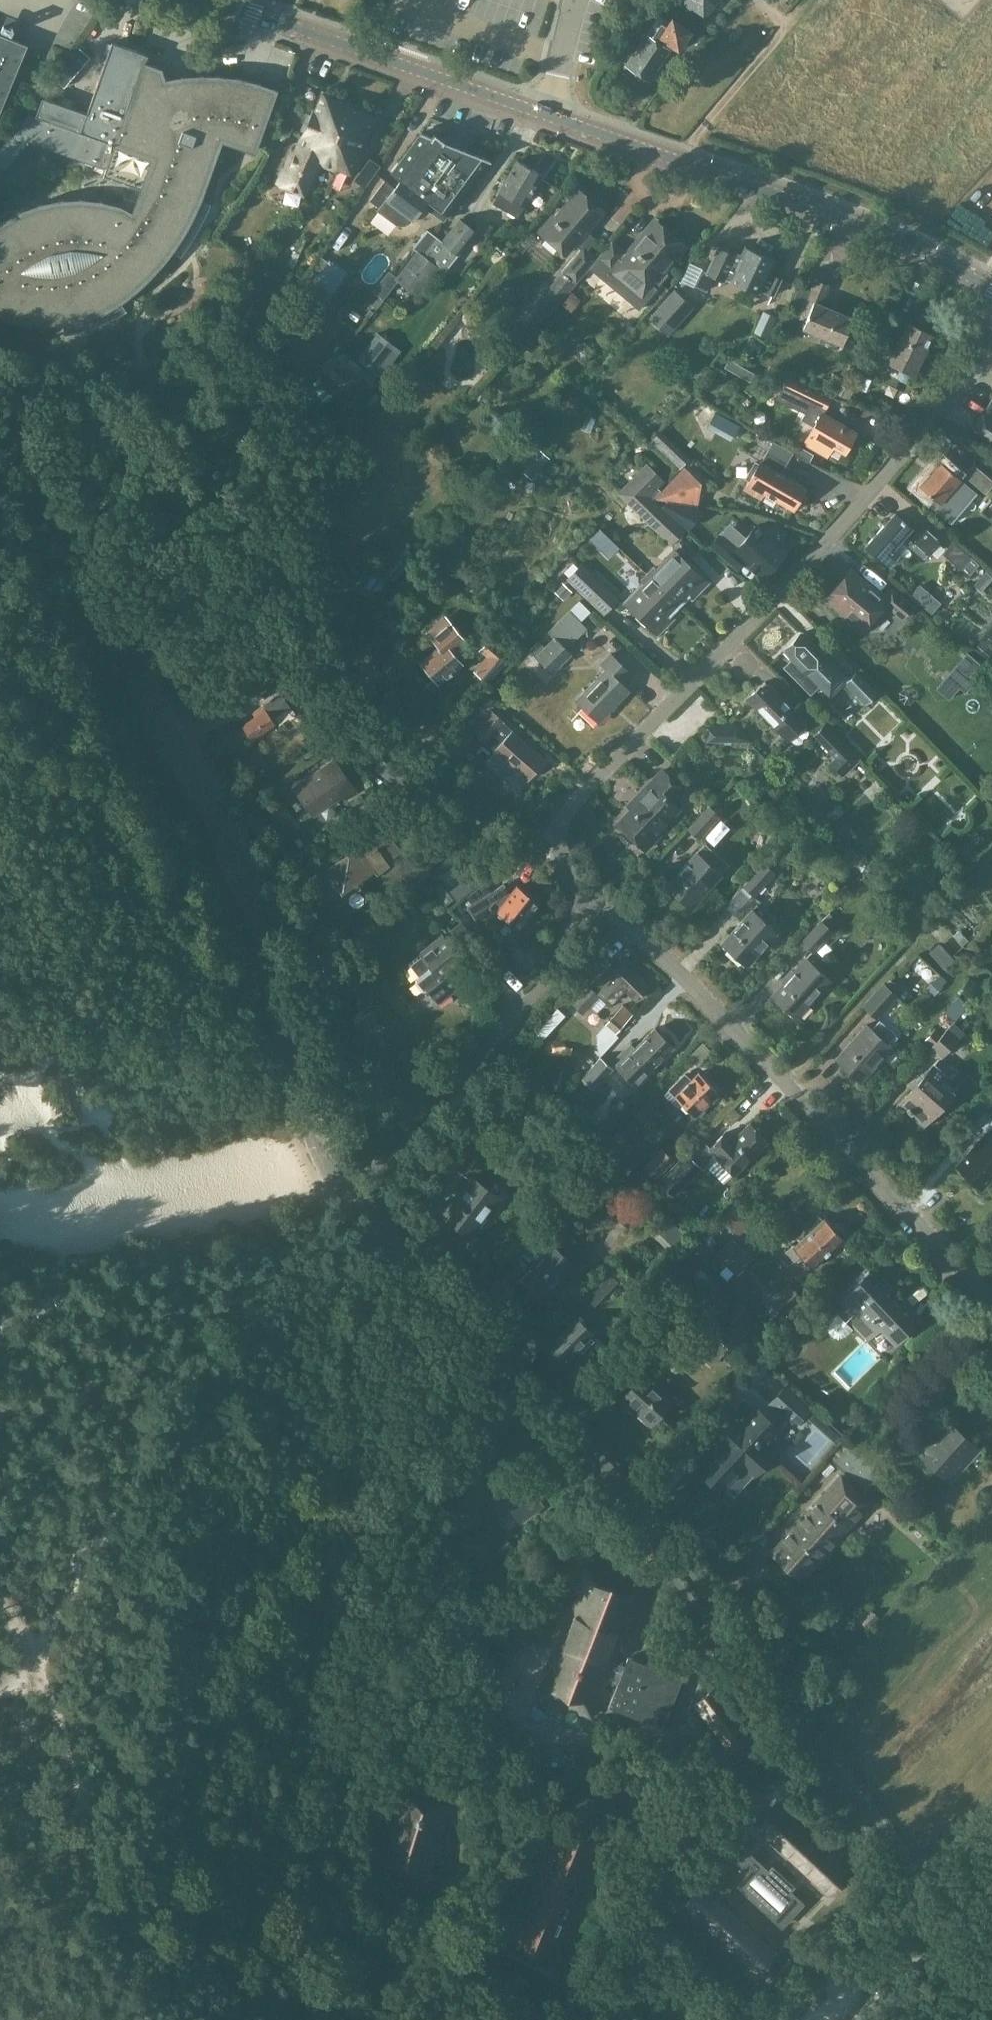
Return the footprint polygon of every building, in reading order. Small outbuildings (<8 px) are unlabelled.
[(701,21),(719,0),(677,0),(701,21)] [(693,20),(677,10),(672,18),(671,17),(665,25),(656,19),(659,15),(658,15),(645,34),(625,64),(648,80),(668,49),(664,47),(667,43),(677,50),(691,30),(688,28),(693,20)] [(27,45),(9,37),(15,18),(6,15),(0,32),(0,110),(27,45)] [(27,142),(29,139),(108,168),(105,177),(126,184),(149,192),(141,207),(133,218),(102,201),(101,202),(101,203),(100,206),(81,199),(80,200),(80,201),(80,204),(59,200),(59,202),(60,202),(60,205),(39,205),(38,206),(39,206),(40,209),(19,212),(19,214),(21,217),(1,223),(1,224),(3,227),(0,229),(0,307),(4,308),(1,317),(1,319),(22,320),(21,323),(21,324),(42,322),(42,325),(41,325),(42,327),(62,321),(62,324),(62,325),(63,326),(82,317),(83,320),(82,320),(83,321),(101,310),(102,313),(103,314),(118,300),(120,303),(121,304),(134,287),(136,290),(137,291),(146,276),(148,278),(148,279),(149,279),(159,261),(162,263),(162,264),(163,264),(169,248),(172,250),(171,251),(173,251),(180,231),(183,233),(184,234),(188,217),(191,219),(192,220),(196,199),(199,200),(200,200),(201,184),(205,185),(206,185),(207,168),(210,170),(211,170),(212,153),(215,154),(215,155),(216,155),(217,138),(253,151),(275,91),(275,90),(275,89),(258,89),(260,85),(260,84),(239,83),(240,80),(240,79),(240,78),(219,81),(219,77),(220,77),(219,76),(203,81),(203,77),(204,77),(203,75),(164,87),(160,70),(144,65),(148,55),(112,42),(111,44),(107,43),(104,53),(107,54),(86,113),(42,97),(35,115),(29,113),(0,149),(0,176),(27,142)] [(53,78),(64,87),(90,57),(79,48),(53,78)] [(322,166),(349,102),(322,91),(314,110),(294,153),(292,152),(278,186),(304,196),(316,166),(319,165),(322,166)] [(375,113),(349,102),(322,166),(335,171),(336,169),(350,175),(375,113)] [(434,134),(430,139),(421,133),(398,164),(407,171),(394,188),(384,181),(369,200),(379,208),(377,210),(395,224),(400,226),(405,226),(409,222),(421,206),(442,221),(482,169),(467,158),(469,155),(446,138),(444,141),(434,134)] [(369,158),(353,179),(364,187),(379,165),(369,158)] [(493,202),(516,216),(541,175),(517,161),(493,202)] [(540,326),(567,293),(585,273),(596,258),(587,250),(595,238),(589,233),(606,212),(579,189),(562,211),(559,208),(538,232),(567,255),(575,245),(580,249),(561,273),(560,272),(525,314),(540,326)] [(441,243),(432,236),(418,253),(415,251),(395,277),(394,279),(397,281),(416,296),(438,268),(440,270),(448,260),(451,263),(457,255),(456,255),(475,231),(459,219),(441,243)] [(611,241),(596,258),(610,270),(618,260),(640,279),(627,294),(624,298),(638,310),(667,274),(661,269),(682,244),(656,222),(628,255),(611,241)] [(412,248),(415,251),(418,253),(432,236),(426,231),(412,248)] [(756,293),(758,288),(773,295),(782,277),(767,270),(772,259),(748,247),(743,258),(718,247),(706,273),(701,270),(694,286),(706,292),(713,278),(723,283),(725,278),(756,293)] [(311,272),(302,286),(309,290),(308,292),(325,304),(346,272),(331,262),(330,264),(321,278),(311,272)] [(372,291),(383,300),(397,281),(394,279),(395,277),(388,271),(372,291)] [(801,328),(840,344),(851,318),(820,305),(828,286),(813,280),(797,318),(804,321),(801,328)] [(673,289),(648,317),(667,334),(692,306),(673,289)] [(569,292),(559,303),(568,311),(578,299),(569,292)] [(876,357),(912,374),(932,335),(907,323),(898,341),(886,336),(876,357)] [(364,355),(359,362),(373,373),(379,366),(394,347),(380,336),(364,355)] [(727,360),(723,368),(748,382),(752,374),(727,360)] [(322,373),(310,389),(322,407),(335,394),(329,388),(333,384),(322,373)] [(771,376),(765,387),(778,393),(783,382),(771,376)] [(792,396),(809,404),(824,411),(830,400),(816,392),(787,377),(780,391),(781,391),(776,401),(787,406),(792,396)] [(982,414),(972,429),(991,442),(991,398),(982,414)] [(813,426),(803,443),(827,457),(833,447),(844,454),(856,433),(808,405),(800,419),(813,426)] [(714,413),(707,425),(719,431),(726,420),(714,413)] [(535,446),(517,467),(529,477),(546,456),(535,446)] [(798,446),(793,454),(807,462),(812,454),(798,446)] [(747,482),(743,489),(747,491),(760,499),(763,494),(763,493),(792,510),(794,507),(798,510),(805,498),(801,495),(805,487),(779,472),(786,461),(767,450),(760,462),(759,461),(757,464),(754,462),(744,480),(747,482)] [(939,461),(918,486),(933,498),(928,504),(946,519),(972,489),(939,461)] [(645,463),(616,492),(661,534),(673,521),(649,497),(650,496),(664,481),(645,463)] [(985,494),(991,487),(991,481),(973,464),(963,475),(985,494)] [(655,497),(655,498),(697,505),(697,478),(683,466),(655,497)] [(661,507),(687,530),(698,505),(665,502),(661,507)] [(894,513),(865,546),(889,567),(899,556),(892,550),(901,540),(908,545),(914,551),(919,545),(929,554),(939,542),(921,526),(916,532),(915,532),(911,528),(894,513)] [(722,531),(711,544),(732,561),(738,554),(760,573),(780,549),(755,527),(746,538),(739,546),(722,531)] [(600,530),(590,540),(607,557),(617,546),(600,530)] [(455,533),(450,553),(459,555),(464,535),(455,533)] [(953,541),(942,554),(959,569),(962,566),(967,560),(971,557),(953,541)] [(972,547),(968,552),(972,555),(976,550),(972,547)] [(652,565),(645,573),(677,604),(686,594),(686,595),(702,579),(671,550),(655,568),(652,565)] [(579,564),(566,577),(604,613),(617,599),(579,564)] [(902,619),(911,607),(890,589),(882,598),(849,571),(825,599),(850,620),(852,618),(864,628),(883,604),(902,619)] [(980,591),(991,578),(991,577),(985,571),(973,584),(980,591)] [(677,604),(645,573),(638,580),(640,582),(622,601),(653,630),(667,614),(677,604)] [(465,574),(459,579),(461,581),(465,586),(471,581),(467,575),(465,574)] [(564,584),(556,593),(562,598),(570,589),(564,584)] [(935,601),(918,586),(909,595),(926,610),(935,601)] [(395,600),(385,611),(392,618),(403,607),(395,600)] [(589,613),(578,602),(547,632),(553,638),(544,647),(538,641),(528,650),(551,674),(572,654),(565,648),(585,628),(579,623),(589,613)] [(439,645),(419,662),(436,683),(460,663),(450,651),(464,640),(444,616),(427,631),(439,645)] [(792,657),(782,667),(809,694),(819,684),(824,690),(829,695),(848,678),(803,631),(801,633),(784,649),(792,657)] [(485,656),(472,671),(487,684),(511,655),(489,637),(478,651),(485,656)] [(977,647),(990,658),(991,656),(991,643),(985,637),(977,647)] [(604,669),(575,699),(598,722),(628,691),(619,682),(628,672),(609,654),(599,664),(604,669)] [(956,666),(946,677),(965,693),(974,682),(956,666)] [(845,683),(865,704),(876,693),(856,672),(845,683)] [(759,683),(745,697),(747,699),(757,709),(757,708),(773,725),(787,740),(803,724),(813,734),(812,735),(833,757),(831,759),(828,763),(841,776),(845,773),(857,761),(845,749),(798,701),(793,707),(770,683),(764,689),(762,687),(761,685),(759,683)] [(279,693),(262,704),(270,718),(287,706),(290,705),(301,697),(293,684),(281,692),(279,693)] [(262,686),(253,693),(257,700),(267,693),(262,686)] [(484,692),(477,700),(486,707),(493,699),(484,692)] [(241,725),(251,740),(275,724),(270,718),(263,707),(253,714),(254,716),(241,725)] [(505,722),(492,711),(473,732),(484,742),(484,741),(494,750),(494,751),(527,780),(545,760),(504,723),(505,722)] [(706,740),(747,741),(750,742),(730,721),(712,721),(706,727),(706,740)] [(345,799),(355,792),(333,761),(295,788),(313,814),(341,794),(345,799)] [(617,823),(646,851),(661,836),(658,832),(680,809),(673,801),(682,791),(661,770),(636,796),(640,800),(617,823)] [(766,779),(757,789),(763,793),(771,784),(766,779)] [(770,800),(763,808),(772,817),(779,809),(770,800)] [(687,830),(697,839),(719,815),(709,806),(687,830)] [(385,860),(398,851),(383,829),(365,842),(362,838),(347,849),(350,853),(325,870),(341,892),(356,881),(359,886),(388,865),(385,860)] [(728,865),(704,844),(697,852),(667,886),(690,906),(719,873),(720,874),(728,865)] [(312,847),(295,859),(299,865),(316,853),(312,847)] [(456,857),(447,864),(457,877),(466,870),(456,857)] [(422,863),(399,879),(407,890),(430,874),(422,863)] [(743,886),(753,896),(774,872),(763,863),(743,886)] [(843,871),(835,880),(847,893),(856,884),(843,871)] [(505,944),(537,903),(517,887),(510,896),(503,885),(481,899),(470,905),(467,907),(476,923),(488,916),(490,919),(485,925),(494,931),(492,934),(505,944)] [(474,889),(465,896),(470,905),(481,899),(474,889)] [(756,905),(752,909),(753,910),(723,943),(746,964),(776,931),(765,921),(769,916),(756,905)] [(802,943),(812,952),(832,930),(821,921),(802,943)] [(460,922),(450,929),(460,942),(472,933),(460,922)] [(406,964),(417,981),(423,988),(424,987),(436,1003),(459,984),(447,968),(461,957),(456,950),(455,951),(442,935),(406,964)] [(771,995),(795,1017),(828,980),(804,959),(771,995)] [(623,989),(624,990),(634,999),(640,993),(641,994),(646,988),(621,965),(616,970),(610,964),(588,988),(587,986),(570,1004),(582,1014),(599,996),(608,1005),(623,989)] [(936,980),(928,988),(933,994),(941,986),(936,980)] [(896,995),(886,986),(883,984),(864,1006),(876,1017),(896,995)] [(603,1025),(614,1034),(633,1011),(622,1002),(603,1025)] [(552,1016),(542,1028),(548,1034),(559,1023),(552,1016)] [(940,1057),(962,1031),(952,1022),(940,1036),(931,1047),(930,1048),(940,1057)] [(865,1024),(835,1059),(860,1081),(891,1046),(886,1042),(869,1027),(865,1024)] [(630,1044),(612,1062),(634,1084),(640,1078),(642,1080),(651,1071),(649,1069),(672,1047),(670,1045),(670,1041),(666,1037),(662,1037),(654,1028),(634,1048),(630,1044)] [(934,1030),(924,1042),(930,1048),(931,1047),(940,1036),(934,1030)] [(581,1080),(594,1091),(612,1069),(600,1059),(581,1080)] [(346,1062),(343,1070),(353,1075),(357,1066),(346,1062)] [(898,1104),(922,1125),(952,1090),(940,1080),(944,1075),(932,1065),(898,1104)] [(684,1073),(666,1090),(673,1097),(679,1103),(686,1110),(687,1109),(694,1117),(719,1093),(699,1072),(691,1080),(684,1073)] [(688,1156),(658,1185),(671,1198),(701,1168),(702,1169),(714,1157),(732,1176),(766,1142),(749,1124),(732,1141),(724,1133),(716,1141),(710,1147),(702,1138),(700,1137),(685,1152),(688,1156)] [(622,1158),(632,1147),(617,1132),(606,1142),(622,1158)] [(956,1167),(980,1188),(991,1174),(991,1139),(986,1133),(956,1167)] [(643,1166),(654,1178),(673,1159),(661,1147),(643,1166)] [(590,1167),(582,1176),(591,1184),(599,1175),(590,1167)] [(649,1178),(643,1184),(650,1191),(656,1185),(649,1178)] [(444,1215),(471,1235),(499,1198),(471,1179),(444,1215)] [(643,1192),(618,1217),(627,1227),(653,1202),(643,1192)] [(723,1218),(739,1233),(747,1224),(732,1209),(723,1218)] [(800,1255),(812,1268),(842,1240),(842,1239),(844,1235),(837,1227),(831,1229),(823,1221),(822,1222),(815,1215),(804,1226),(810,1232),(795,1246),(793,1244),(785,1252),(794,1261),(800,1255)] [(668,1218),(656,1229),(673,1245),(684,1234),(668,1218)] [(716,1243),(706,1233),(691,1249),(701,1259),(716,1243)] [(714,1254),(736,1274),(752,1257),(731,1237),(714,1254)] [(550,1241),(516,1279),(540,1301),(574,1264),(550,1241)] [(604,1269),(581,1293),(594,1306),(617,1281),(624,1287),(631,1280),(613,1263),(606,1270),(604,1269)] [(879,1329),(894,1345),(919,1321),(876,1276),(874,1278),(867,1270),(837,1300),(843,1306),(837,1312),(830,1319),(826,1327),(829,1335),(837,1339),(845,1336),(852,1329),(865,1343),(879,1329)] [(356,1285),(361,1291),(368,1284),(362,1279),(356,1285)] [(769,1300),(782,1314),(800,1297),(787,1284),(769,1300)] [(577,1317),(548,1346),(563,1361),(575,1350),(582,1357),(599,1341),(591,1333),(592,1332),(577,1317)] [(677,1351),(693,1369),(723,1342),(707,1324),(677,1351)] [(659,1388),(642,1373),(620,1398),(651,1426),(677,1397),(663,1385),(659,1388)] [(770,1404),(787,1420),(797,1409),(803,1414),(810,1407),(787,1385),(770,1404)] [(711,1481),(710,1482),(720,1491),(721,1490),(722,1491),(744,1467),(753,1475),(772,1454),(763,1446),(779,1429),(755,1408),(744,1397),(728,1414),(706,1438),(715,1446),(703,1459),(706,1462),(699,1469),(711,1481)] [(916,1453),(948,1481),(977,1448),(946,1419),(916,1453)] [(531,1429),(523,1435),(538,1454),(546,1448),(531,1429)] [(834,1463),(852,1479),(860,1471),(872,1481),(881,1472),(850,1444),(834,1463)] [(860,1471),(852,1479),(864,1490),(872,1481),(860,1471)] [(870,1502),(842,1477),(772,1554),(800,1579),(870,1502)] [(542,1505),(525,1481),(503,1497),(519,1521),(542,1505)] [(509,1539),(499,1548),(505,1555),(515,1545),(509,1539)] [(561,1561),(552,1585),(565,1589),(573,1566),(561,1561)] [(586,1567),(537,1695),(589,1715),(603,1680),(616,1685),(607,1707),(662,1728),(681,1678),(627,1657),(624,1666),(613,1662),(611,1661),(599,1657),(615,1615),(626,1620),(639,1587),(586,1567)] [(870,1610),(860,1621),(867,1627),(877,1616),(870,1610)] [(694,1703),(722,1743),(744,1727),(715,1687),(694,1703)] [(381,1869),(424,1883),(450,1801),(407,1788),(381,1869)] [(756,1826),(828,1894),(847,1873),(775,1806),(756,1826)] [(744,1852),(722,1876),(747,1899),(750,1903),(778,1928),(800,1904),(791,1895),(790,1894),(794,1889),(778,1874),(774,1870),(771,1868),(767,1872),(755,1861),(744,1852)] [(901,2019),(895,2013),(888,2008),(887,2009),(878,2018),(877,2019),(900,2019),(901,2019)]
